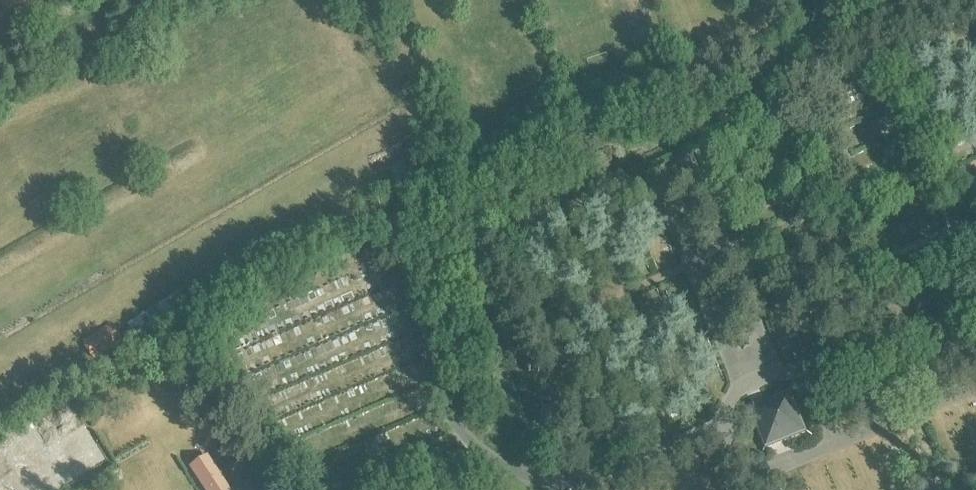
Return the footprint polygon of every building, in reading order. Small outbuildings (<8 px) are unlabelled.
[(110,324),(84,340),(94,357),(120,341),(110,324)] [(749,409),(764,447),(803,432),(788,393),(749,409)] [(1,454),(22,489),(47,489),(58,483),(55,479),(69,471),(72,475),(96,460),(79,431),(54,445),(63,461),(49,469),(30,436),(1,454)] [(190,468),(204,489),(230,489),(208,457),(190,468)] [(112,476),(105,480),(109,487),(116,482),(112,476)]
